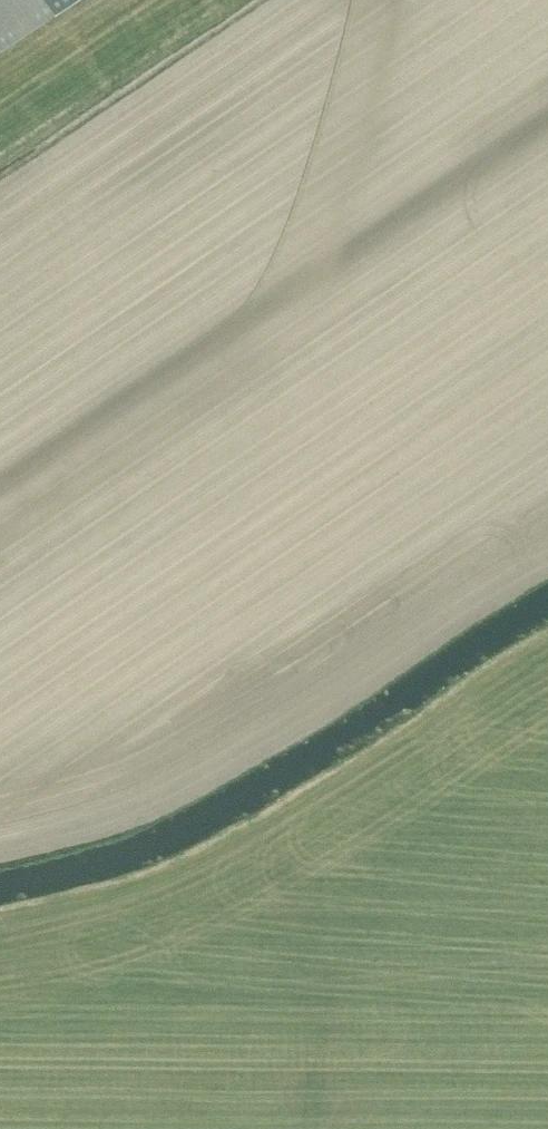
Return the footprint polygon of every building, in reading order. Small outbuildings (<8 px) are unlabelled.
[(66,0),(0,0),(0,44),(66,0)]
